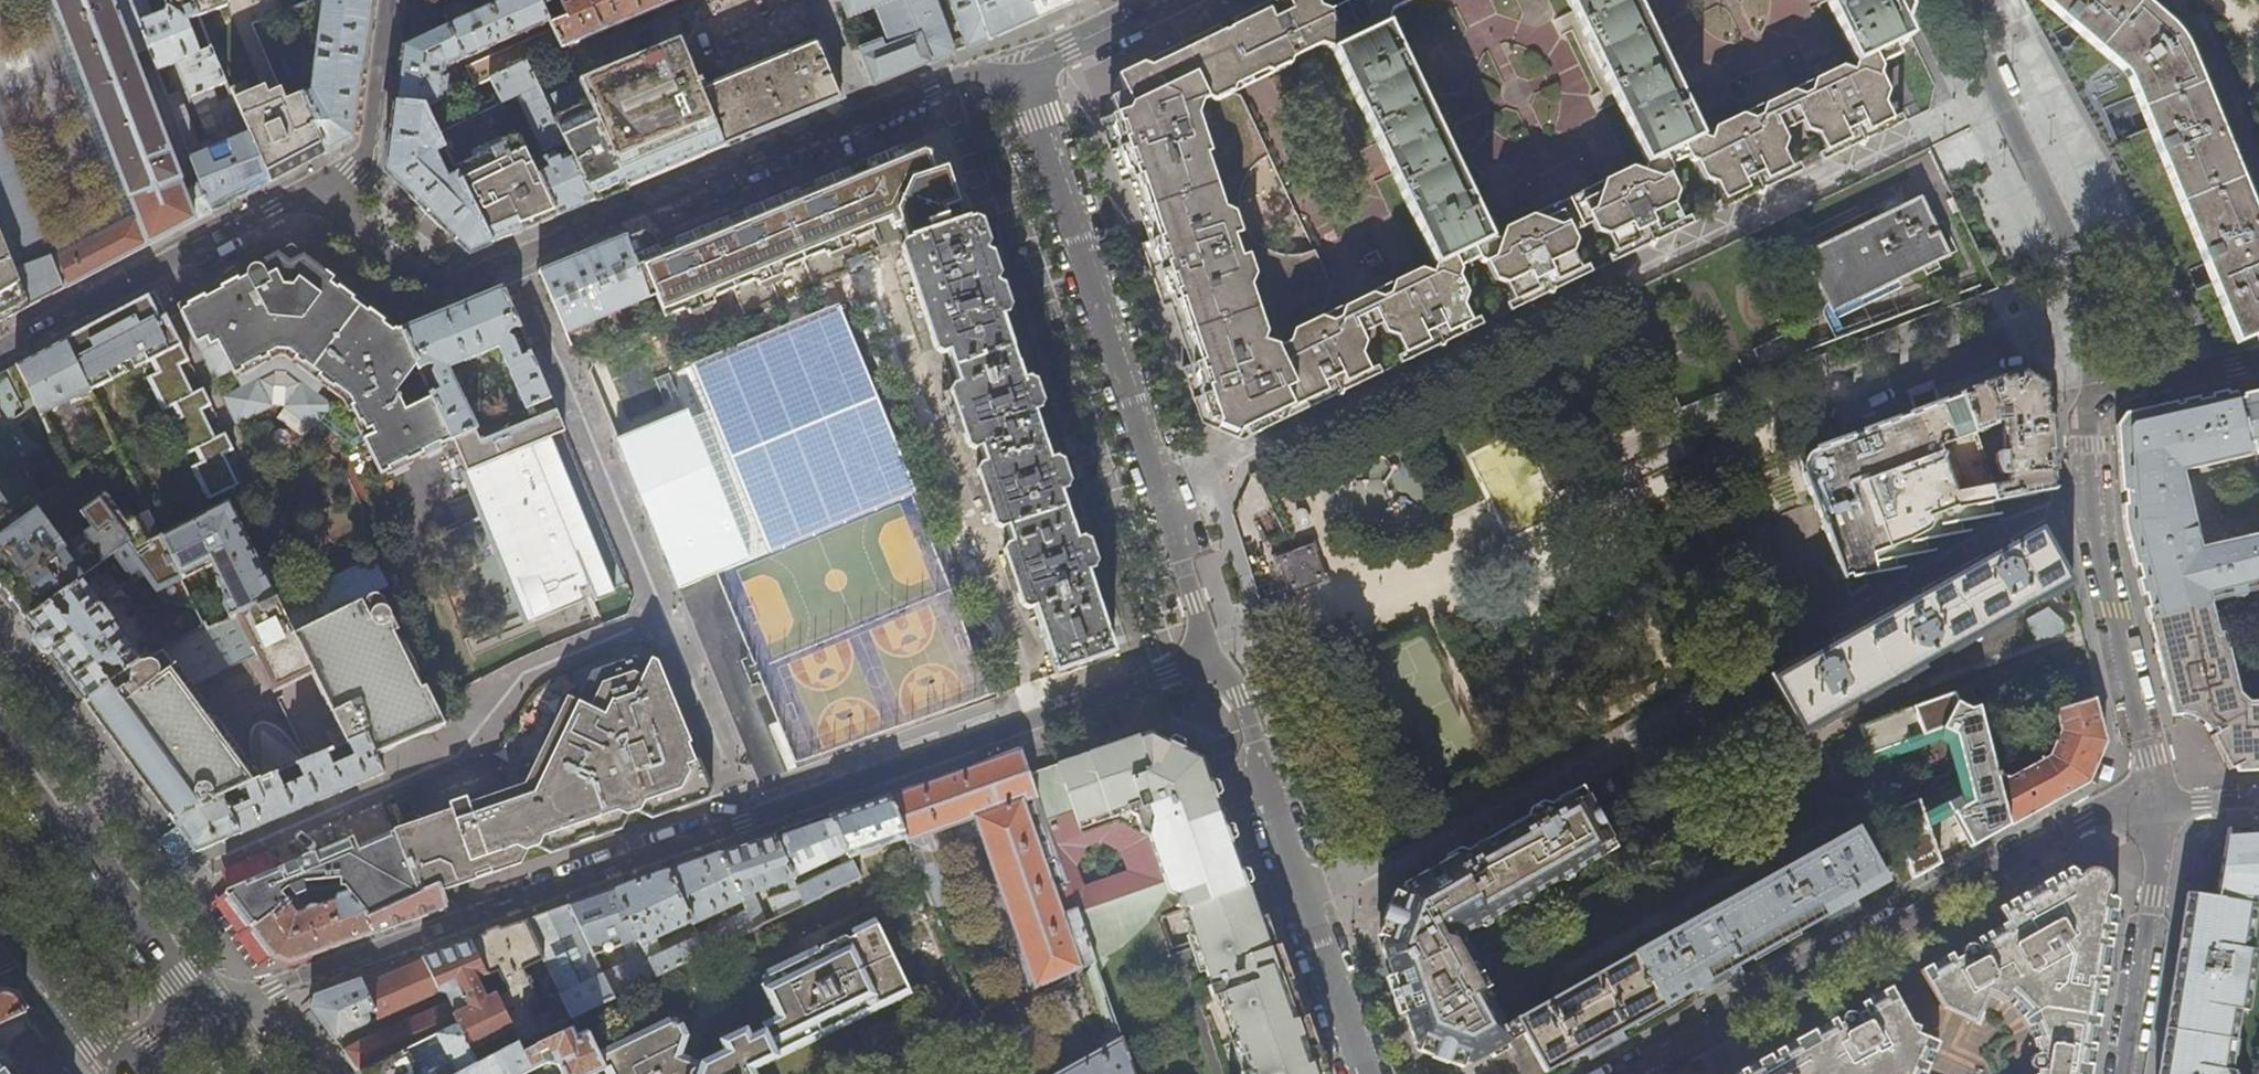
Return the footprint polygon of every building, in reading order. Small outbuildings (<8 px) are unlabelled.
[(31,306),(64,289),(82,279),(148,245),(157,240),(204,216),(212,211),(167,95),(157,69),(130,0),(53,0),(67,37),(0,63),(0,105),(81,73),(135,213),(51,257),(0,128),(0,230),(31,306)] [(168,7),(166,12),(154,17),(147,0),(130,0),(157,69),(177,61),(206,135),(213,132),(218,146),(198,154),(198,152),(200,149),(177,91),(167,95),(212,211),(232,201),(269,181),(229,90),(211,46),(201,50),(189,18),(199,14),(193,0),(165,0),(168,7)] [(199,14),(200,16),(228,5),(230,0),(193,0),(199,14)] [(369,0),(321,0),(309,92),(301,95),(301,96),(325,152),(351,138),(361,64),(369,0)] [(545,8),(541,0),(500,0),(447,25),(402,45),(399,75),(395,102),(425,108),(426,108),(442,101),(442,92),(446,93),(448,79),(445,78),(446,70),(551,22),(545,8)] [(563,0),(541,0),(545,8),(563,0)] [(545,8),(551,22),(554,31),(561,46),(562,49),(677,0),(563,0),(545,8)] [(814,36),(816,34),(811,22),(805,8),(802,0),(797,0),(772,11),(775,17),(713,45),(717,56),(706,61),(714,80),(814,36)] [(904,0),(840,0),(846,17),(874,7),(888,45),(861,56),(862,59),(873,86),(928,63),(904,0)] [(935,0),(904,0),(928,63),(954,52),(935,0)] [(967,47),(987,39),(973,0),(949,0),(967,47)] [(987,39),(1076,0),(973,0),(987,39)] [(1330,10),(1320,7),(1317,0),(1275,0),(1237,18),(1233,20),(1214,29),(1211,30),(1183,44),(1117,75),(1123,90),(1119,101),(1115,112),(1099,118),(1113,161),(1156,292),(1196,411),(1200,423),(1240,441),(1266,428),(1375,376),(1401,364),(1410,359),(1435,347),(1476,327),(1481,324),(1477,316),(1468,320),(1460,304),(1465,293),(1456,274),(1459,267),(1454,256),(1437,265),(1432,271),(1422,268),(1366,294),(1291,331),(1287,343),(1280,346),(1263,340),(1267,332),(1251,285),(1256,275),(1249,255),(1242,257),(1235,235),(1242,233),(1235,212),(1226,207),(1208,154),(1212,153),(1199,115),(1203,102),(1210,99),(1218,102),(1243,89),(1262,80),(1287,68),(1290,67),(1293,59),(1319,46),(1333,52),(1387,26),(1393,11),(1415,0),(1352,0),(1330,10)] [(1635,0),(1568,0),(1646,164),(1664,155),(1684,146),(1701,138),(1635,0)] [(1894,0),(1827,0),(1858,63),(1875,54),(1911,37),(1894,0)] [(2258,338),(2258,224),(2181,33),(2142,0),(2032,0),(2055,43),(2091,108),(2101,125),(2188,281),(2223,346),(2237,343),(2256,333),(2258,338)] [(1491,239),(1387,26),(1333,52),(1437,265),(1454,256),(1474,247),(1491,239)] [(525,62),(561,46),(554,31),(467,70),(470,76),(461,80),(459,87),(461,92),(490,80),(525,64),(525,62)] [(841,99),(814,36),(714,80),(711,88),(700,93),(724,148),(812,111),(841,99)] [(713,152),(724,148),(700,93),(697,87),(701,85),(700,81),(695,83),(679,42),(579,85),(627,187),(713,152)] [(1892,127),(1902,122),(1898,114),(1891,117),(1884,101),(1887,91),(1878,72),(1880,65),(1875,54),(1858,63),(1855,68),(1845,65),(1711,129),(1707,139),(1701,138),(1684,146),(1689,157),(1696,158),(1706,178),(1716,181),(1725,197),(1716,201),(1720,210),(1734,203),(1810,167),(1892,127)] [(525,64),(490,80),(497,93),(501,102),(520,94),(546,151),(549,150),(553,160),(547,163),(545,159),(539,161),(541,165),(533,169),(556,217),(559,215),(591,203),(540,94),(525,64)] [(627,187),(579,85),(576,78),(540,94),(591,203),(604,197),(617,192),(627,187)] [(325,152),(301,96),(286,102),(280,89),(270,93),(267,85),(251,91),(248,83),(229,90),(269,181),(301,165),(313,158),(325,152)] [(556,217),(533,169),(501,102),(497,93),(491,96),(492,99),(434,128),(444,147),(456,172),(491,243),(508,237),(527,229),(556,217)] [(425,108),(395,102),(387,170),(386,172),(405,190),(469,252),(491,243),(456,172),(446,177),(437,156),(432,153),(444,147),(434,128),(425,108)] [(912,166),(904,147),(902,146),(868,160),(850,167),(819,180),(749,208),(679,237),(657,246),(653,236),(643,232),(634,235),(625,238),(646,299),(656,296),(665,317),(685,309),(688,314),(717,303),(714,297),(756,280),(758,286),(786,275),(784,268),(826,251),(828,257),(857,246),(854,239),(868,234),(874,231),(872,225),(890,218),(912,166)] [(1690,224),(1686,216),(1678,219),(1671,203),(1675,193),(1666,174),(1669,166),(1664,155),(1646,164),(1644,169),(1633,166),(1501,230),(1497,241),(1491,239),(1474,247),(1479,258),(1485,259),(1495,278),(1507,282),(1515,298),(1506,302),(1510,310),(1558,287),(1644,246),(1690,224)] [(890,218),(892,225),(901,222),(907,239),(903,241),(900,248),(934,348),(939,347),(941,354),(947,353),(957,384),(952,385),(954,393),(950,395),(966,443),(970,442),(973,450),(978,448),(983,463),(978,465),(981,474),(976,476),(992,523),(997,521),(999,530),(1005,528),(1010,543),(1005,544),(1008,554),(1003,555),(1020,604),(1024,603),(1027,610),(1032,609),(1055,674),(1114,654),(1113,651),(1114,651),(1101,612),(1088,572),(1094,570),(1083,537),(1077,539),(1063,499),(1061,491),(1066,489),(1056,457),(1050,459),(1048,451),(1034,412),(1040,410),(1029,377),(1024,379),(1011,340),(1003,316),(1007,314),(989,260),(975,218),(965,222),(948,168),(946,167),(927,174),(920,170),(912,166),(890,218)] [(1801,254),(1830,314),(1948,256),(1919,196),(1801,254)] [(0,230),(0,322),(8,318),(21,311),(31,306),(0,230)] [(646,299),(625,238),(624,236),(573,257),(540,271),(566,333),(567,332),(591,322),(647,300),(646,299)] [(403,327),(402,326),(391,329),(384,323),(385,321),(370,308),(367,311),(353,300),(354,297),(339,285),(337,287),(331,283),(335,278),(313,261),(309,266),(302,261),(288,263),(274,265),(264,270),(259,265),(255,264),(252,265),(248,268),(247,271),(246,277),(239,280),(237,276),(219,285),(221,290),(206,298),(204,293),(186,303),(188,307),(180,311),(214,380),(231,372),(233,376),(235,375),(240,388),(222,396),(236,424),(272,406),(283,407),(314,430),(321,423),(352,446),(364,441),(380,475),(451,440),(431,397),(405,409),(396,390),(417,366),(403,327)] [(508,336),(510,330),(520,326),(503,286),(452,307),(403,327),(421,367),(428,364),(433,366),(431,368),(431,373),(438,388),(432,390),(455,438),(477,428),(449,367),(498,346),(525,408),(550,397),(531,352),(522,355),(514,337),(511,336),(508,336)] [(179,366),(189,361),(167,317),(154,291),(141,298),(64,339),(87,387),(110,377),(105,368),(145,350),(149,359),(155,372),(145,377),(162,410),(172,405),(178,416),(168,422),(184,454),(194,449),(200,461),(190,466),(207,499),(238,485),(224,455),(234,450),(225,433),(216,438),(202,410),(211,406),(203,388),(193,393),(179,366)] [(710,412),(690,420),(748,558),(914,494),(838,308),(694,367),(710,412)] [(75,471),(116,446),(87,387),(64,339),(36,353),(17,364),(71,474),(75,471)] [(110,377),(149,359),(145,350),(105,368),(110,377)] [(1991,485),(1996,501),(2054,489),(2052,448),(2049,408),(2047,384),(2036,377),(2024,369),(1962,392),(1975,432),(1997,423),(1997,421),(2004,420),(2007,482),(1991,485)] [(1991,485),(1975,432),(1962,392),(1900,416),(1813,449),(1796,455),(1843,580),(1896,570),(1895,560),(1927,554),(1926,541),(1965,533),(1963,521),(1991,516),(1989,502),(1996,501),(1991,485)] [(2199,550),(2180,473),(2247,458),(2246,454),(2256,452),(2256,455),(2257,456),(2258,457),(2258,403),(2236,408),(2233,395),(2207,401),(2171,410),(2136,417),(2126,419),(2119,428),(2120,443),(2123,488),(2125,519),(2126,528),(2139,578),(2149,618),(2258,590),(2258,537),(2199,550)] [(608,582),(624,575),(554,407),(497,432),(492,422),(477,428),(455,438),(531,616),(589,591),(590,596),(610,587),(608,582)] [(685,408),(615,437),(678,587),(693,581),(714,572),(748,558),(690,420),(685,408)] [(1,517),(30,499),(43,491),(0,429),(0,518),(1,517)] [(116,553),(137,581),(147,575),(165,600),(187,602),(192,600),(181,580),(157,532),(147,509),(128,518),(110,492),(131,477),(116,446),(75,471),(87,488),(86,489),(93,499),(79,509),(79,508),(51,528),(30,499),(1,517),(0,518),(0,583),(6,591),(26,618),(49,602),(61,593),(84,577),(116,553)] [(275,596),(228,500),(157,532),(181,580),(214,565),(218,573),(217,579),(224,595),(223,605),(225,608),(201,619),(202,622),(204,621),(208,628),(255,606),(255,605),(275,596)] [(1770,680),(1800,733),(2069,582),(2054,555),(2042,534),(2039,530),(1770,680)] [(1281,551),(1270,555),(1274,566),(1277,565),(1286,587),(1282,588),(1286,599),(1296,595),(1295,593),(1317,585),(1318,587),(1328,584),(1323,572),(1321,572),(1314,552),(1316,551),(1312,540),(1302,544),(1303,547),(1282,554),(1281,551)] [(143,658),(84,577),(61,593),(69,604),(69,615),(60,617),(49,602),(26,618),(44,642),(84,698),(92,692),(106,683),(108,681),(96,665),(103,661),(117,664),(119,662),(124,670),(143,658)] [(390,584),(290,626),(315,674),(347,740),(365,733),(374,752),(393,744),(456,717),(452,709),(390,584)] [(2222,634),(2217,635),(2210,606),(2258,593),(2258,590),(2149,618),(2146,619),(2148,627),(2150,635),(2157,664),(2167,705),(2170,716),(2177,714),(2180,714),(2189,716),(2196,719),(2200,722),(2204,726),(2208,733),(2213,730),(2215,733),(2210,736),(2228,771),(2229,772),(2238,772),(2258,770),(2258,703),(2248,704),(2237,695),(2222,634)] [(255,606),(238,615),(279,693),(315,674),(290,626),(275,596),(255,606)] [(165,645),(155,630),(141,640),(151,653),(165,645)] [(1409,752),(1458,741),(1433,635),(1384,647),(1409,752)] [(708,651),(734,746),(768,736),(743,642),(708,651)] [(262,776),(165,644),(165,645),(151,653),(143,658),(124,670),(108,681),(106,683),(92,692),(84,698),(104,724),(159,799),(168,811),(172,817),(221,795),(240,786),(262,776)] [(692,752),(689,743),(692,742),(666,681),(657,660),(651,657),(648,662),(635,656),(592,671),(577,700),(568,696),(525,784),(469,802),(467,795),(448,802),(450,809),(395,828),(396,833),(421,892),(436,886),(439,892),(458,885),(522,863),(528,849),(536,846),(550,853),(623,827),(629,815),(639,812),(651,818),(708,798),(713,789),(700,759),(696,760),(692,752)] [(1912,880),(1937,866),(1917,831),(1951,812),(1971,847),(2007,827),(1983,737),(1970,688),(1858,727),(1868,754),(1888,748),(1891,757),(1871,764),(1899,843),(1897,844),(1912,880)] [(1990,734),(1983,737),(2007,827),(2045,806),(2077,788),(2088,782),(2105,741),(2099,718),(2095,699),(2042,717),(2046,728),(2056,725),(2058,734),(2047,757),(2006,779),(1998,777),(1996,772),(1999,770),(1990,734)] [(321,797),(382,771),(374,752),(365,733),(347,740),(295,762),(240,786),(240,787),(243,790),(246,790),(249,796),(234,803),(230,799),(224,801),(221,795),(172,817),(176,822),(197,850),(240,830),(241,832),(274,817),(321,797)] [(1211,765),(1178,749),(1147,735),(1121,744),(1057,765),(1063,785),(1037,794),(1094,960),(1098,970),(1099,974),(1106,961),(1104,956),(1121,947),(1147,922),(1167,892),(1178,896),(1213,996),(1219,994),(1246,1071),(1239,1073),(1240,1073),(1319,1073),(1317,1067),(1315,1067),(1309,1059),(1301,1038),(1300,1025),(1302,1024),(1267,924),(1258,901),(1251,881),(1211,765)] [(1037,794),(1030,774),(1020,748),(949,773),(888,796),(905,838),(918,869),(937,861),(934,851),(927,835),(972,818),(978,836),(980,835),(1035,987),(1094,960),(1037,794)] [(1037,794),(1063,785),(1057,765),(1046,769),(1030,774),(1037,794)] [(1489,919),(1609,853),(1612,842),(1602,823),(1593,828),(1585,814),(1594,809),(1585,792),(1576,789),(1562,797),(1495,834),(1425,874),(1402,886),(1400,892),(1392,897),(1386,911),(1380,927),(1384,937),(1380,945),(1384,955),(1401,1004),(1415,1045),(1421,1046),(1425,1056),(1440,1062),(1454,1067),(1462,1062),(1468,1064),(1479,1058),(1497,1048),(1512,1040),(1504,1026),(1502,1026),(1460,948),(1489,919)] [(905,838),(888,796),(871,802),(863,805),(851,809),(830,816),(849,858),(905,838)] [(1971,847),(1951,812),(1917,831),(1937,866),(1954,857),(1971,847)] [(772,836),(792,878),(840,857),(842,862),(838,863),(840,868),(796,888),(804,904),(858,877),(849,858),(830,816),(778,834),(772,836)] [(934,851),(978,836),(972,818),(927,835),(934,851)] [(2232,1069),(2229,1068),(2238,1008),(2246,1009),(2255,948),(2247,947),(2254,902),(2258,902),(2258,825),(2225,827),(2224,830),(2214,895),(2185,891),(2183,904),(2177,942),(2171,980),(2166,1008),(2161,1043),(2157,1072),(2156,1073),(2235,1073),(2232,1069)] [(1523,1033),(1545,1072),(1599,1041),(1669,1002),(1725,971),(1794,933),(1853,900),(1885,882),(1855,829),(1515,1018),(1516,1020),(1523,1033)] [(421,892),(396,833),(359,849),(353,835),(288,864),(226,890),(253,926),(289,900),(289,899),(298,892),(299,891),(310,889),(309,880),(337,877),(337,885),(338,885),(345,884),(369,915),(421,892)] [(751,843),(720,854),(744,901),(748,911),(757,927),(768,921),(753,892),(786,882),(791,892),(769,899),(778,917),(804,904),(796,888),(792,878),(772,836),(751,843)] [(744,901),(720,854),(693,863),(668,872),(692,922),(694,925),(744,901)] [(953,901),(937,861),(918,869),(929,894),(934,908),(953,901)] [(2099,869),(2089,869),(2084,871),(2080,877),(2077,874),(2078,872),(2070,866),(2040,883),(2041,885),(2026,893),(2025,891),(1999,906),(2008,920),(1995,927),(1976,938),(1980,946),(1977,948),(1973,945),(1968,945),(1966,946),(1963,950),(1963,952),(1963,955),(1955,959),(1951,952),(1920,969),(1941,1008),(1975,1024),(1988,994),(1992,995),(2003,1001),(2012,1009),(2016,1012),(2024,1022),(2030,1033),(2034,1048),(2036,1048),(2037,1054),(2035,1055),(2033,1056),(2031,1059),(2030,1063),(2032,1067),(2034,1069),(2037,1070),(2036,1073),(2092,1073),(2116,898),(2113,896),(2111,898),(2108,896),(2111,892),(2111,887),(2111,884),(2109,879),(2107,875),(2099,869)] [(642,881),(614,891),(657,976),(707,952),(699,935),(663,953),(656,938),(692,922),(668,872),(642,881)] [(369,915),(345,884),(338,885),(340,891),(338,899),(325,903),(320,901),(314,901),(309,903),(304,909),(298,892),(289,899),(289,900),(253,926),(274,955),(290,960),(335,945),(375,931),(369,915)] [(445,907),(439,892),(436,886),(421,892),(369,915),(375,931),(411,918),(445,907)] [(592,898),(570,906),(593,956),(632,943),(638,956),(602,974),(613,998),(657,976),(614,891),(592,898)] [(547,913),(524,922),(544,961),(568,1009),(572,1018),(613,998),(602,974),(593,956),(570,906),(547,913)] [(707,952),(757,927),(748,911),(699,935),(707,952)] [(910,995),(874,919),(856,928),(854,936),(847,939),(846,938),(844,937),(843,936),(841,937),(822,947),(820,950),(820,952),(818,953),(816,947),(765,972),(765,973),(762,978),(761,981),(761,985),(760,986),(778,1022),(750,1036),(745,1027),(718,1040),(723,1050),(700,1062),(681,1055),(687,1038),(688,1035),(682,1023),(679,1025),(674,1021),(669,1021),(668,1018),(597,1052),(605,1069),(606,1070),(604,1071),(605,1073),(756,1073),(754,1070),(910,995)] [(492,933),(468,941),(513,1032),(519,1044),(542,1033),(530,1010),(533,1008),(531,1006),(538,1003),(523,971),(544,961),(524,922),(492,933)] [(447,995),(450,1003),(343,1051),(360,1073),(453,1028),(460,1025),(472,1052),(513,1032),(468,941),(418,958),(419,961),(364,984),(378,1018),(379,1019),(434,995),(439,993),(447,995)] [(1099,974),(1098,970),(1087,974),(1107,1032),(1099,1040),(1103,1050),(1122,1039),(1099,974)] [(372,1021),(378,1018),(364,984),(361,978),(314,994),(310,1007),(331,1034),(335,1039),(369,1022),(369,1017),(367,1014),(371,1013),(373,1017),(372,1018),(372,1021)] [(1940,1042),(1917,1033),(1920,1027),(1911,1023),(1891,986),(1857,1005),(1819,1026),(1734,1073),(1926,1073),(1940,1042)] [(26,1012),(16,998),(8,996),(0,994),(0,1024),(26,1012)] [(1246,1071),(1219,994),(1213,996),(1239,1073),(1246,1071)] [(566,1021),(572,1018),(568,1009),(561,1013),(566,1021)] [(1523,1033),(1516,1020),(1504,1026),(1512,1040),(1523,1033)] [(555,1060),(561,1073),(594,1073),(605,1069),(597,1052),(587,1033),(574,1040),(569,1031),(568,1031),(564,1022),(542,1033),(519,1044),(477,1065),(459,1073),(524,1073),(555,1060)] [(472,1052),(460,1025),(453,1028),(360,1073),(361,1073),(459,1073),(477,1065),(472,1052)] [(1122,1039),(1103,1050),(1059,1073),(1134,1073),(1122,1039)]
